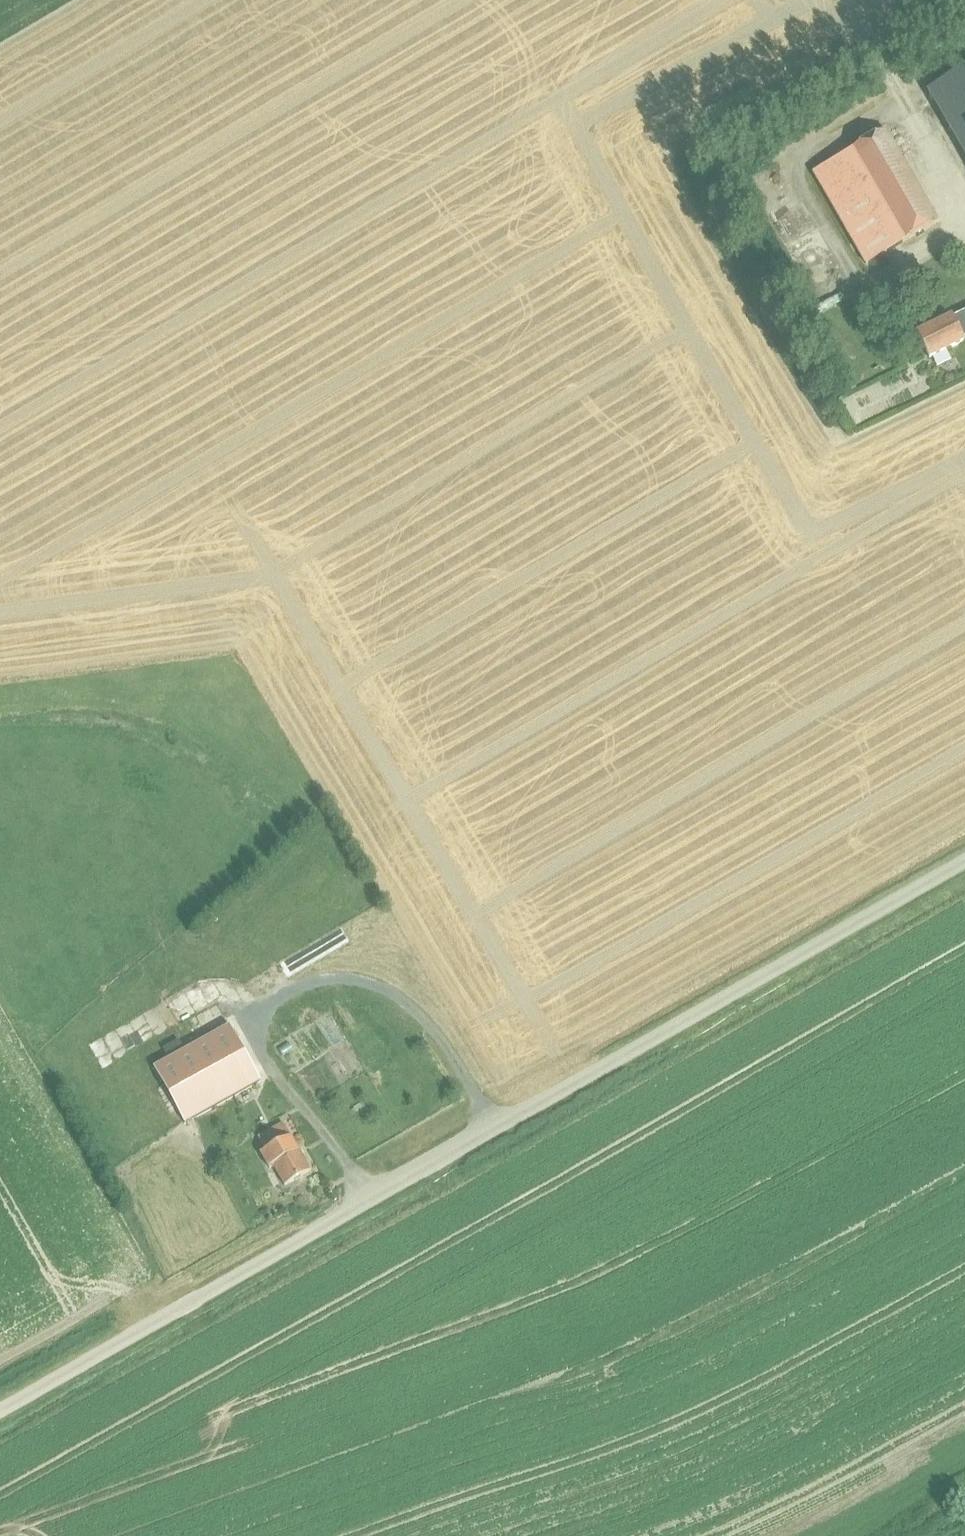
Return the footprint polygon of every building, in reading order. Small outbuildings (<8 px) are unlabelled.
[(929,93),(964,155),(964,72),(929,93)] [(864,263),(877,256),(937,222),(886,132),(813,173),(864,263)] [(964,336),(964,311),(917,334),(929,358),(963,342),(961,338),(964,336)] [(373,930),(358,936),(362,948),(378,942),(373,930)] [(317,1024),(283,1046),(299,1072),(333,1050),(317,1024)] [(229,1026),(153,1068),(184,1124),(260,1082),(229,1026)] [(284,1185),(310,1171),(284,1123),(258,1136),(266,1148),(261,1152),(270,1167),(274,1165),(284,1185)]
